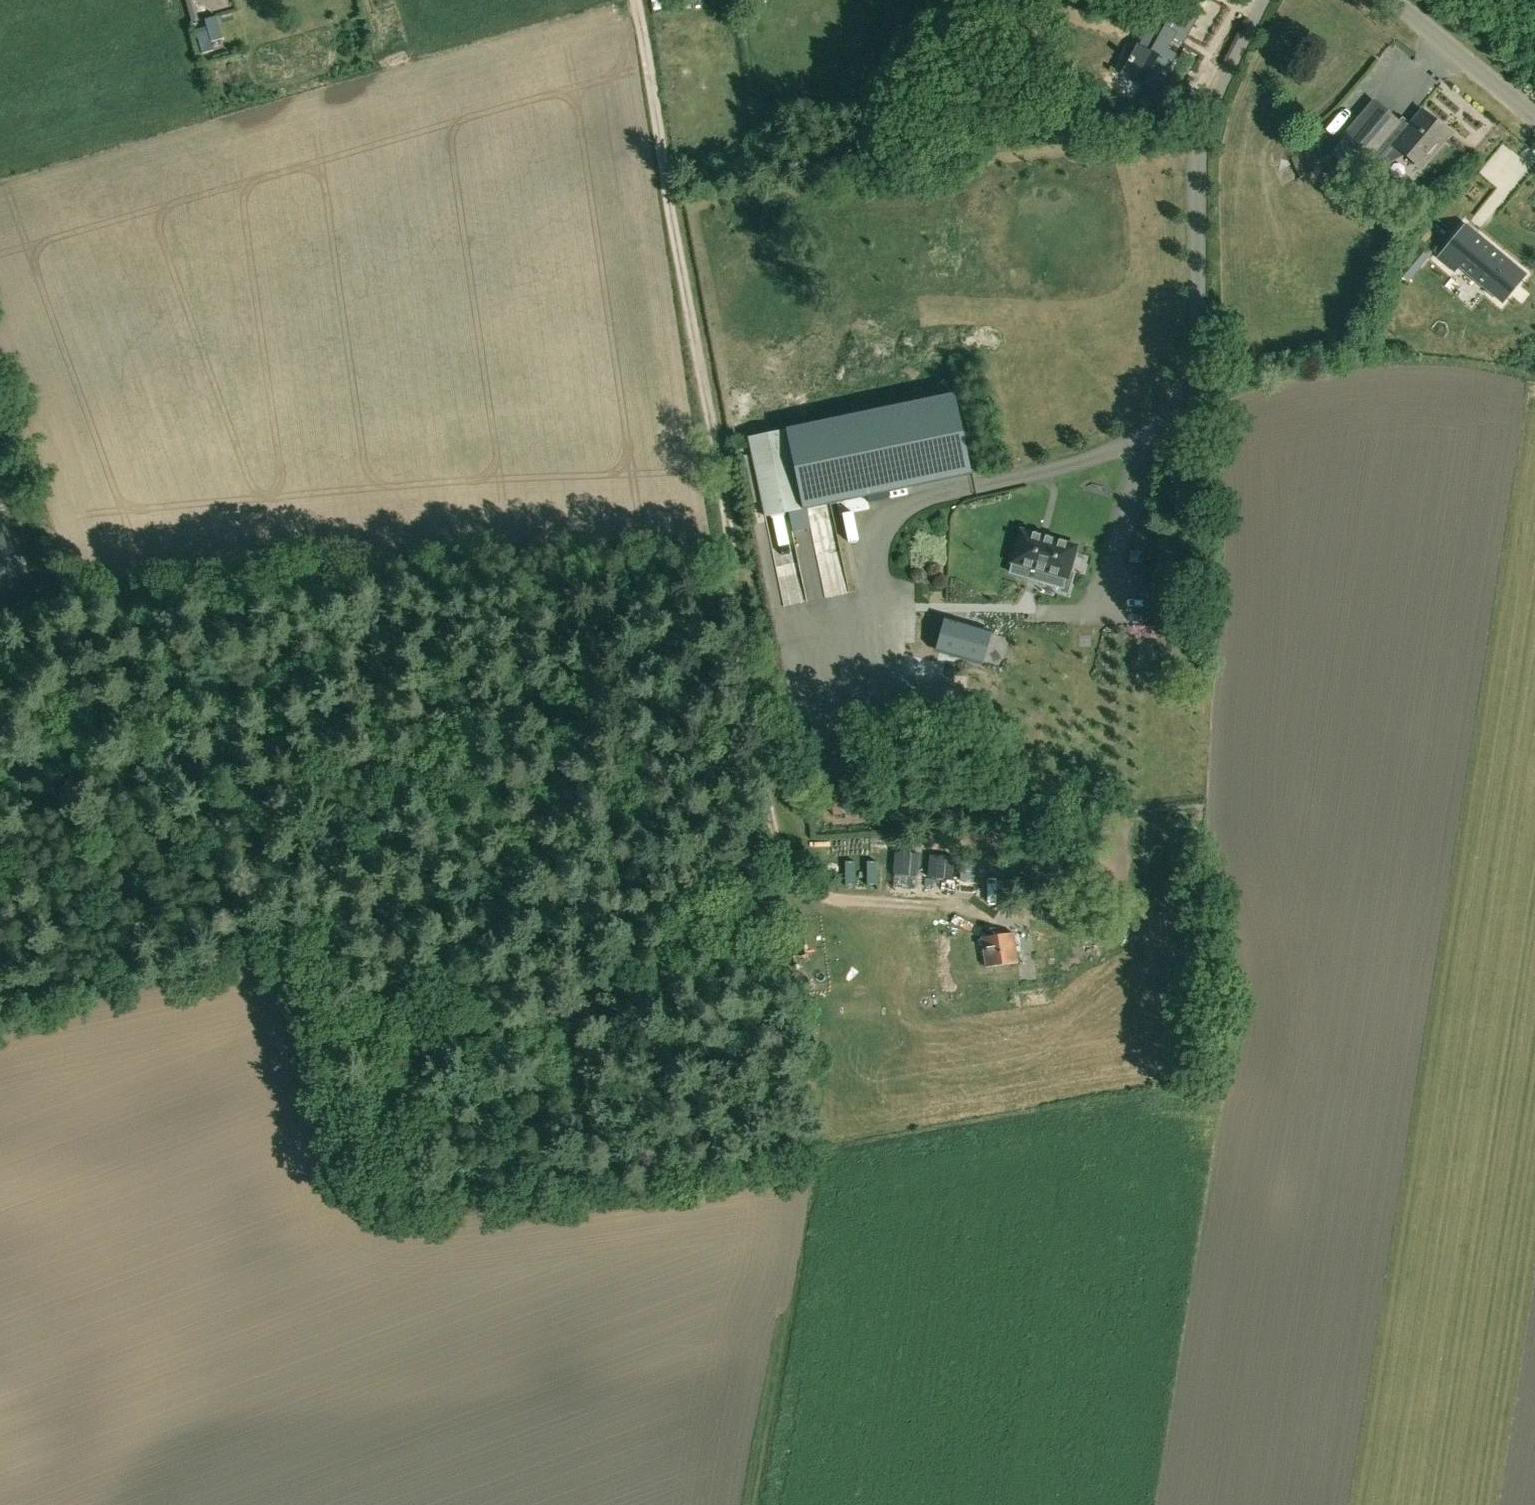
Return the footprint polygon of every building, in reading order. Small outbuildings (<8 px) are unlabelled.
[(192,22),(198,20),(192,0),(186,0),(192,22)] [(222,38),(217,16),(205,19),(208,27),(197,30),(203,53),(214,50),(212,41),(222,38)] [(1176,44),(1170,53),(1166,61),(1173,65),(1167,75),(1190,89),(1195,80),(1202,84),(1207,77),(1199,73),(1212,52),(1209,51),(1216,40),(1195,28),(1183,48),(1176,44)] [(1343,135),(1370,158),(1386,139),(1393,145),(1404,132),(1397,127),(1399,124),(1371,101),(1343,135)] [(1449,136),(1420,113),(1404,132),(1393,145),(1422,169),(1449,136)] [(1465,224),(1437,257),(1454,272),(1459,266),(1499,300),(1523,272),(1465,224)] [(1395,271),(1408,282),(1428,257),(1415,246),(1395,271)] [(969,473),(952,393),(748,437),(752,456),(765,516),(969,473)] [(896,495),(878,500),(882,513),(900,508),(896,495)] [(6,529),(10,543),(23,539),(20,526),(6,529)] [(830,554),(843,551),(837,528),(824,531),(830,554)] [(1020,529),(1011,562),(1014,563),(1011,572),(1062,587),(1065,577),(1068,578),(1077,546),(1020,529)] [(862,606),(850,557),(829,563),(841,611),(862,606)] [(990,633),(943,620),(935,650),(981,663),(990,633)] [(1013,933),(982,938),(986,968),(1018,963),(1013,933)]
